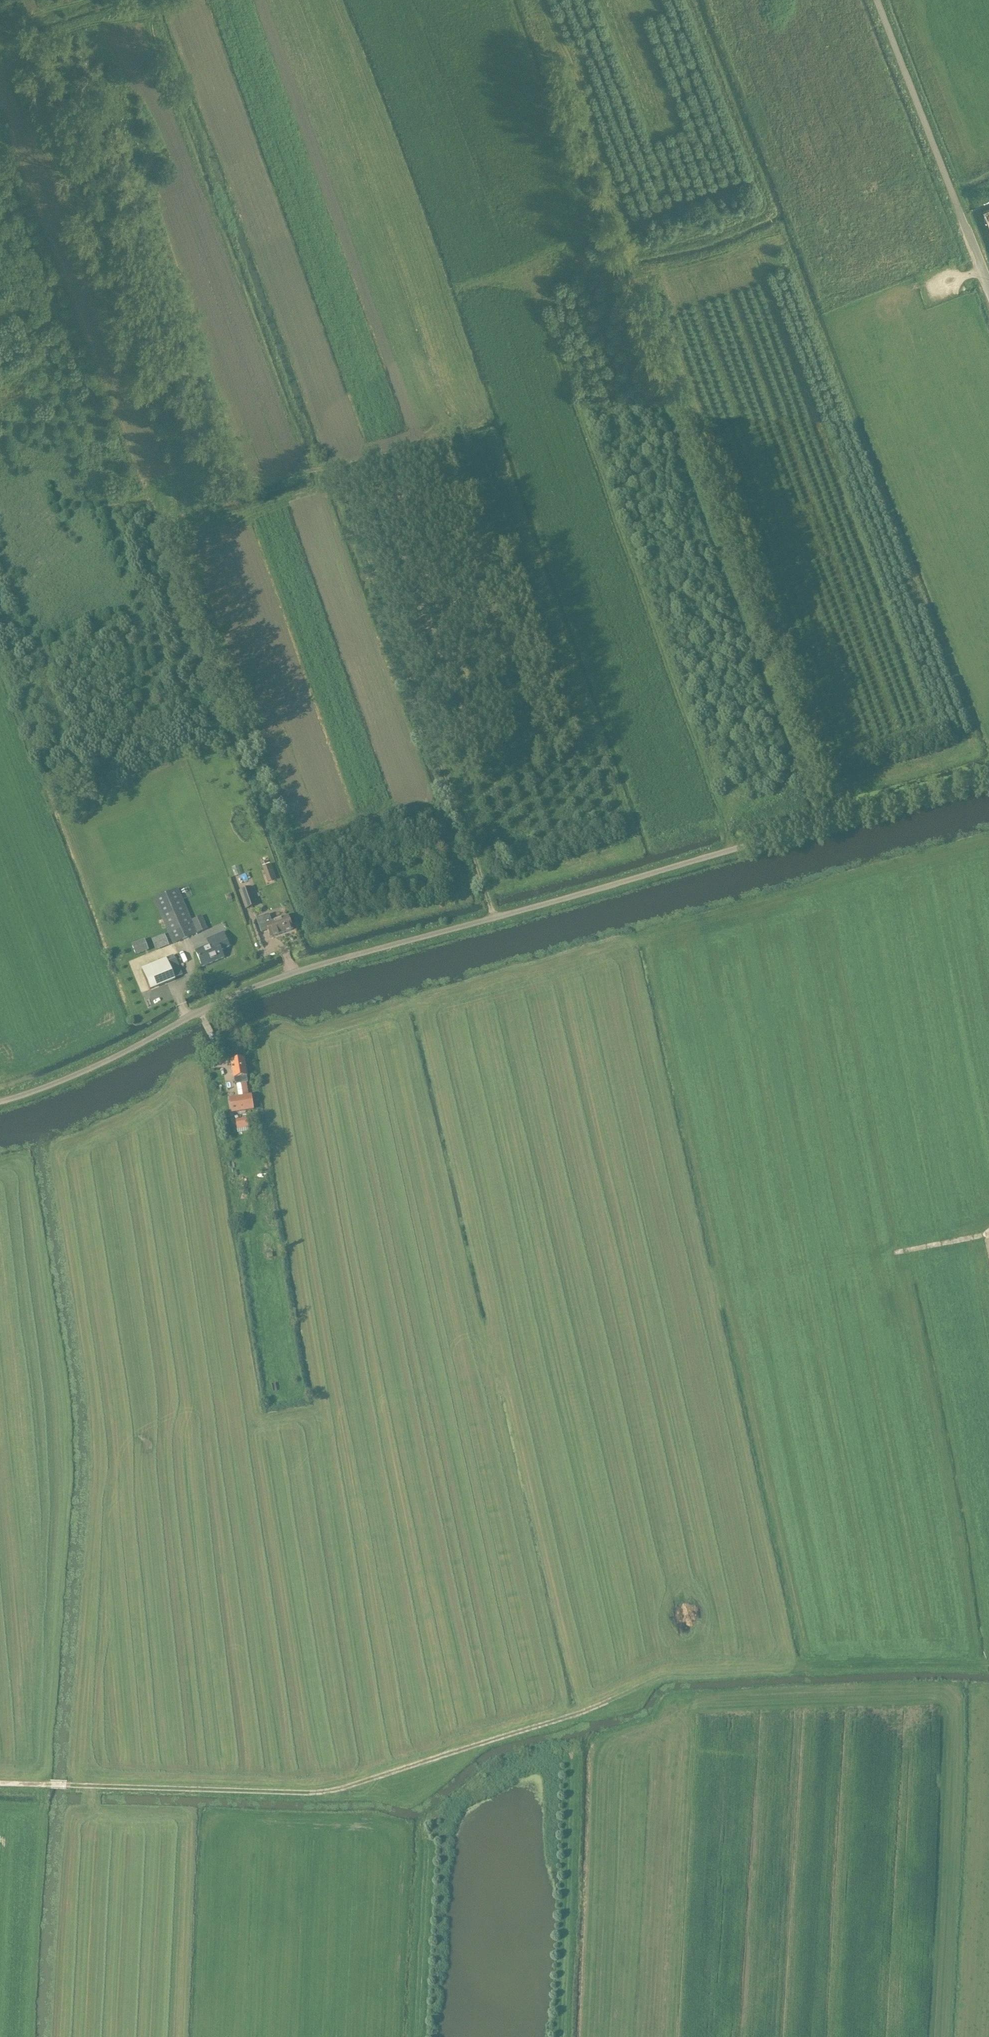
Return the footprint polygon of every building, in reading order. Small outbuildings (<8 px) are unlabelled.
[(261,865),(266,882),(276,880),(271,863),(261,865)] [(240,892),(246,909),(257,906),(251,888),(240,892)] [(154,900),(173,944),(198,934),(179,889),(154,900)] [(288,917),(272,923),(269,915),(257,919),(262,933),(268,931),(271,938),(293,930),(288,917)] [(196,951),(203,967),(224,958),(221,950),(230,947),(224,933),(211,938),(213,944),(196,951)] [(164,934),(150,939),(155,950),(169,945),(164,934)] [(143,939),(129,944),(134,956),(148,950),(143,939)] [(168,962),(166,959),(166,958),(142,968),(151,991),(175,981),(175,979),(183,976),(176,959),(168,962)] [(232,1062),(235,1079),(241,1078),(242,1084),(248,1083),(245,1060),(232,1062)] [(229,1099),(232,1114),(254,1110),(252,1095),(229,1099)]
